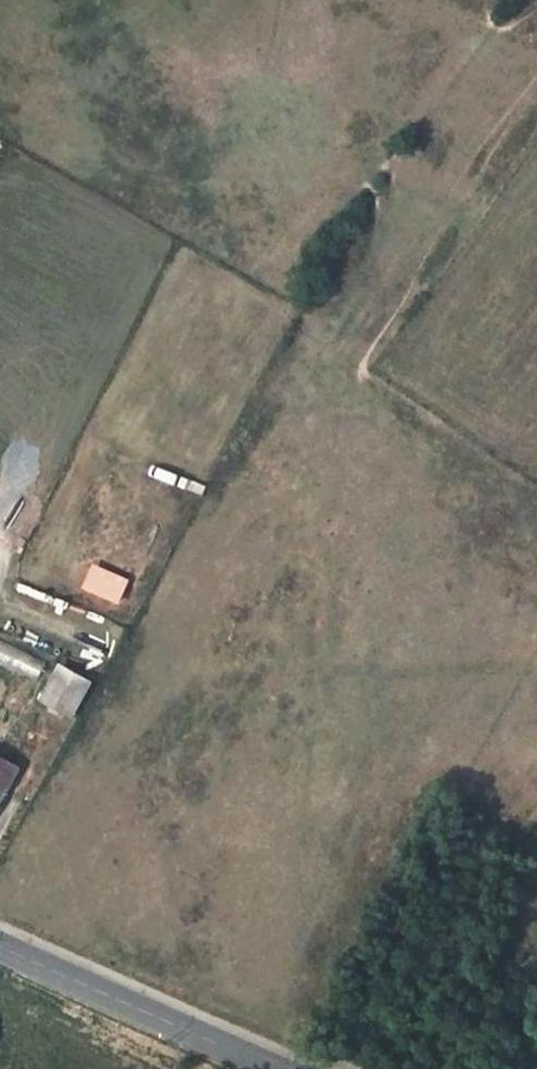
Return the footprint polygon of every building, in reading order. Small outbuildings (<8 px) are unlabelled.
[(120,602),(130,577),(92,563),(82,587),(120,602)] [(67,673),(38,656),(22,691),(51,706),(67,673)] [(13,770),(0,764),(0,798),(13,770)]
